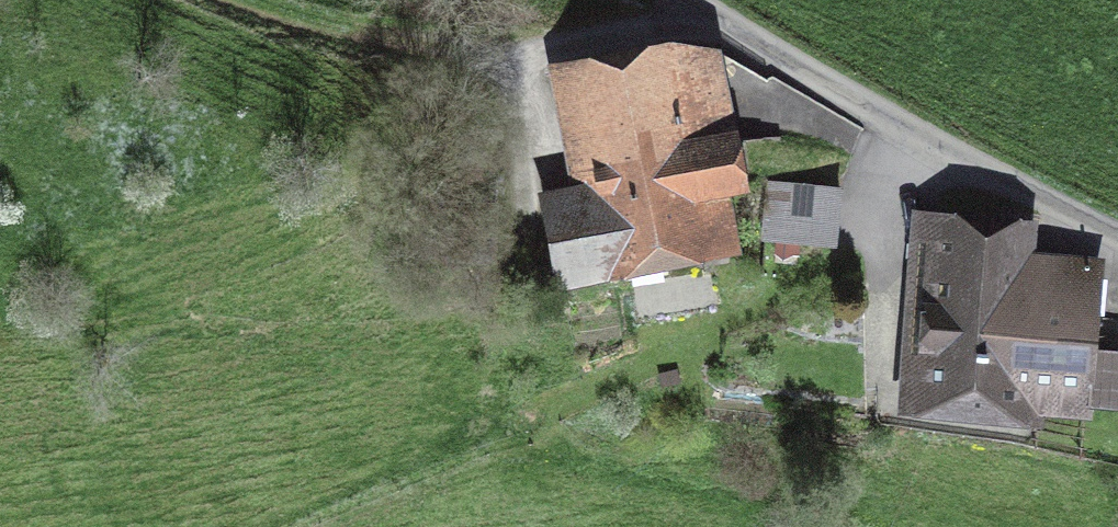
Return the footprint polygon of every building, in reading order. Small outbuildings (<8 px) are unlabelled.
[(577,60),(597,182),(569,187),(573,209),(551,213),(559,265),(707,241),(699,192),(747,184),(740,140),(733,141),(723,84),(682,91),(675,44),(577,60)] [(842,188),(772,181),(767,237),(837,244),(842,188)] [(1089,398),(1117,400),(1117,360),(1096,358),(1103,269),(1026,263),(1028,228),(936,221),(924,395),(1088,407),(1089,398)]
